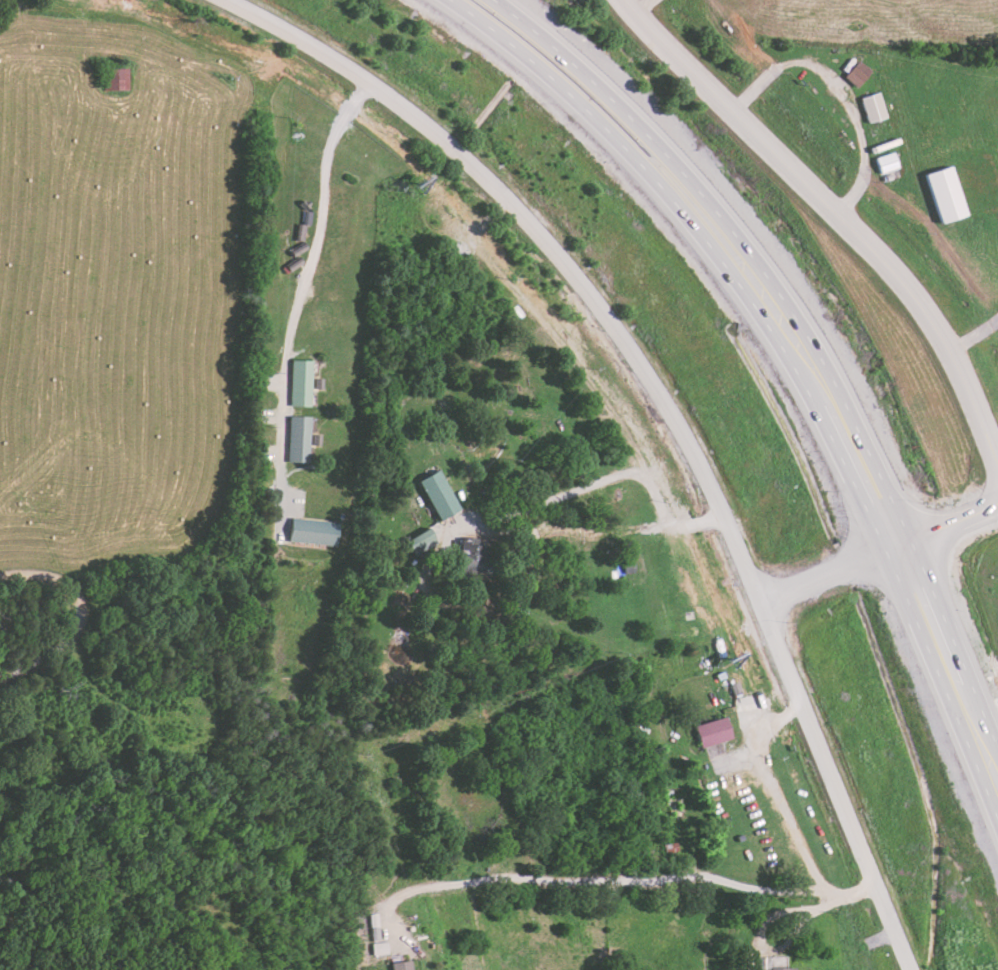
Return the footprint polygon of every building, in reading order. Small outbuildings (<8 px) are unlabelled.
[(843,77),(857,88),(870,71),(856,60),(843,77)] [(128,68),(104,69),(105,91),(129,90),(128,68)] [(859,98),(866,123),(886,117),(878,93),(859,98)] [(874,158),(879,174),(897,168),(892,152),(874,158)] [(964,216),(950,167),(924,174),(938,224),(964,216)] [(288,406),(308,407),(310,361),(289,361),(288,406)] [(286,462),(307,463),(308,417),(287,416),(286,462)] [(438,522),(458,510),(436,470),(416,481),(438,522)] [(338,523),(290,518),(288,542),(336,547),(338,523)] [(413,557),(436,543),(427,528),(404,541),(413,557)] [(458,573),(486,573),(487,539),(458,539),(458,573)] [(693,726),(699,748),(730,739),(724,718),(693,726)] [(388,954),(387,943),(374,944),(375,954),(388,954)] [(408,960),(391,964),(392,969),(410,969),(408,960)]
